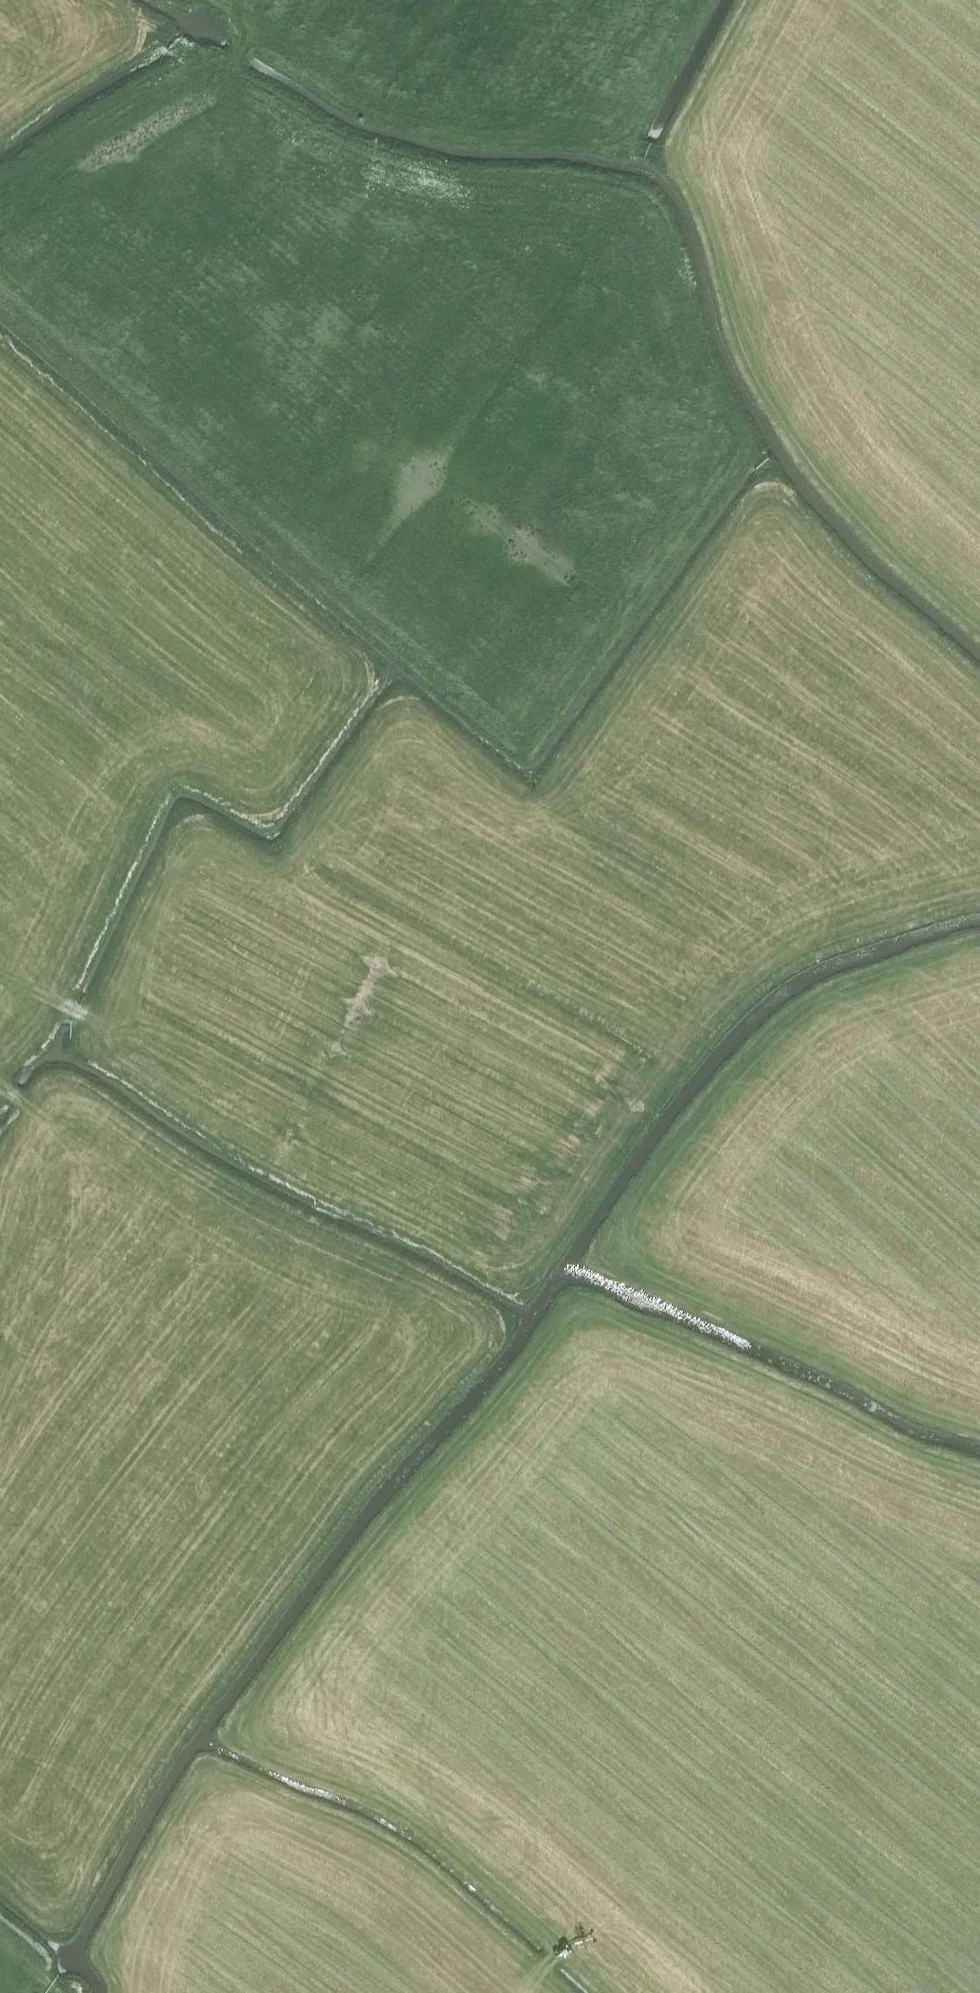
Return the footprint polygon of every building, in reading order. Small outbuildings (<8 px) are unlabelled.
[(667,139),(683,99),(669,93),(653,133),(667,139)]
